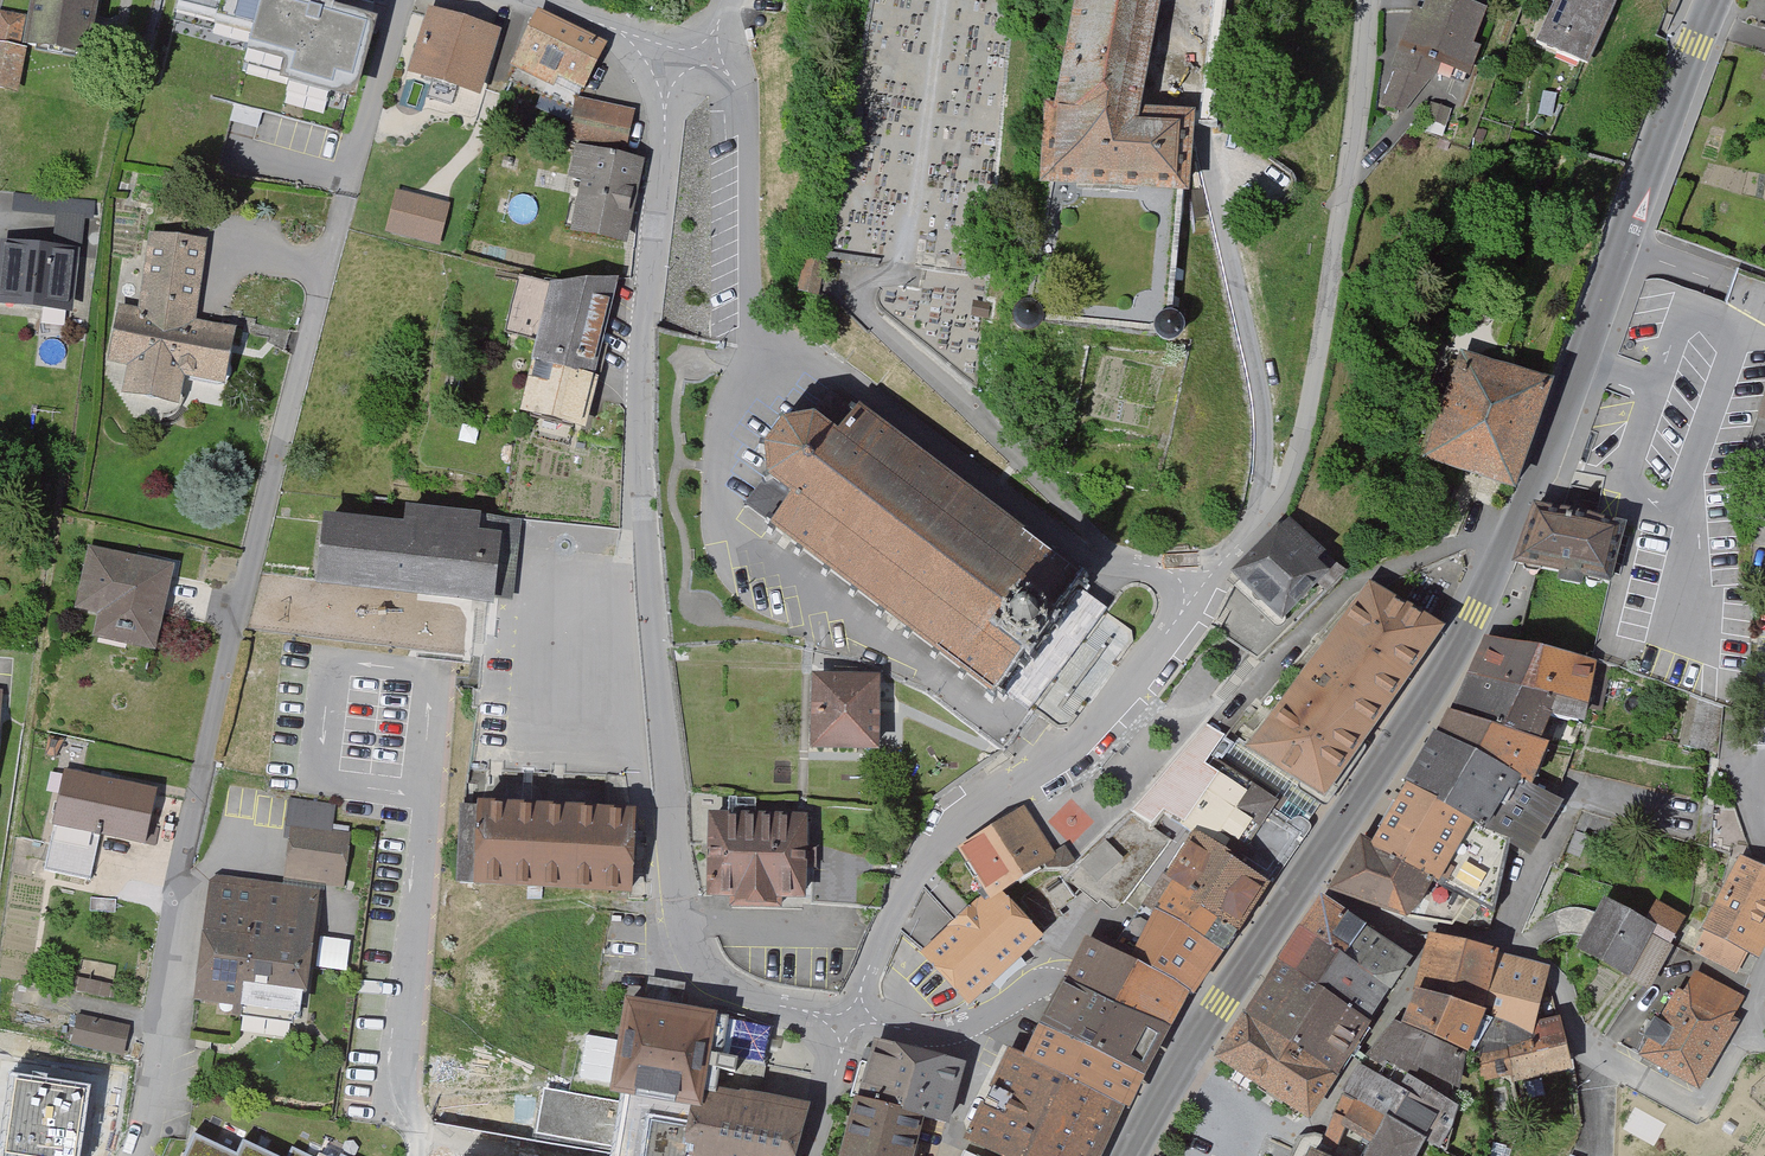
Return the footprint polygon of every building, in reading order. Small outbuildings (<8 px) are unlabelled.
[(97,0),(38,0),(30,45),(86,56),(97,0)] [(367,28),(266,1),(266,0),(179,0),(176,10),(216,21),(213,33),(250,43),(247,54),(293,66),(290,78),(349,94),(367,28)] [(1219,127),(1218,117),(1215,117),(1215,99),(1227,0),(1079,0),(1059,101),(1044,99),(1041,125),(1050,125),(1046,179),(1050,180),(1026,308),(1018,312),(1015,319),(1017,326),(1024,330),(1031,329),(1037,323),(1161,338),(1168,341),(1178,337),(1180,332),(1180,326),(1172,318),(1189,128),(1219,127)] [(1404,45),(1412,48),(1405,66),(1397,63),(1383,102),(1399,108),(1426,74),(1430,75),(1432,67),(1466,79),(1478,46),(1469,43),(1482,8),(1460,0),(1432,0),(1427,13),(1417,9),(1404,45)] [(1617,0),(1556,0),(1536,42),(1587,65),(1617,0)] [(18,92),(25,53),(20,52),(26,19),(1,14),(0,17),(0,88),(18,92)] [(415,69),(434,75),(430,89),(454,97),(458,82),(478,88),(493,37),(496,38),(497,37),(431,17),(415,69)] [(572,109),(601,49),(597,45),(540,17),(517,64),(551,81),(544,96),(572,109)] [(632,120),(576,107),(570,135),(626,148),(632,120)] [(1448,112),(1432,108),(1425,130),(1441,134),(1448,112)] [(622,238),(638,161),(595,152),(578,229),(622,238)] [(93,203),(14,195),(13,209),(57,214),(53,251),(77,253),(81,216),(92,217),(93,203)] [(399,195),(390,229),(410,234),(419,200),(399,195)] [(445,207),(419,200),(410,234),(436,241),(445,207)] [(231,374),(228,364),(229,359),(222,357),(227,335),(229,335),(230,332),(226,331),(225,333),(187,326),(189,313),(186,313),(188,303),(190,303),(199,245),(154,240),(143,317),(125,313),(125,312),(122,311),(115,357),(113,356),(112,359),(116,360),(116,358),(134,361),(129,387),(127,387),(126,390),(130,391),(130,388),(172,396),(172,398),(175,399),(176,395),(182,396),(184,383),(215,389),(223,387),(231,374)] [(77,253),(53,251),(5,246),(0,294),(0,298),(72,305),(77,253)] [(804,294),(818,296),(822,271),(823,266),(809,263),(804,294)] [(595,361),(596,361),(593,379),(598,381),(605,345),(598,343),(610,280),(557,286),(523,277),(512,320),(546,329),(526,408),(581,422),(595,361)] [(1520,365),(1442,338),(1427,383),(1452,392),(1429,457),(1515,489),(1514,486),(1550,388),(1516,376),(1520,365)] [(778,532),(799,548),(795,554),(801,558),(805,553),(827,569),(823,575),(829,579),(833,573),(856,589),(851,596),(856,599),(860,594),(882,609),(877,615),(882,620),(887,614),(909,630),(904,636),(910,640),(914,634),(936,651),(932,656),(938,661),(942,655),(963,671),(959,677),(965,682),(969,676),(990,692),(986,697),(991,701),(990,702),(996,706),(1000,699),(1007,704),(1011,698),(1004,693),(1006,691),(1010,694),(1024,675),(1021,672),(1023,670),(1030,675),(1033,670),(1031,669),(1034,666),(1037,668),(1066,628),(1064,626),(1066,623),(1068,624),(1071,619),(1064,614),(1066,612),(1070,614),(1084,595),(1080,592),(1082,589),(1089,594),(1093,589),(1086,583),(1091,577),(1086,572),(1085,574),(1081,571),(1077,576),(1056,561),(1060,555),(1054,550),(1050,556),(1029,540),(1033,534),(1028,530),(1024,535),(1001,519),(1006,513),(1000,509),(996,515),(975,498),(979,493),(973,489),(969,494),(948,478),(952,473),(946,469),(942,473),(921,458),(925,453),(919,448),(915,453),(893,437),(898,431),(892,427),(888,433),(865,416),(870,410),(864,406),(860,411),(855,407),(853,409),(836,396),(834,392),(829,394),(831,398),(818,416),(814,415),(813,425),(791,428),(786,420),(780,424),(785,432),(772,449),(763,446),(762,454),(769,456),(772,478),(763,483),(765,486),(751,505),(747,504),(747,509),(751,510),(768,523),(767,524),(773,529),(769,534),(774,538),(778,532)] [(1764,453),(1764,434),(1752,431),(1748,449),(1764,453)] [(1611,583),(1626,525),(1537,507),(1517,561),(1563,571),(1561,580),(1580,584),(1582,576),(1611,583)] [(489,601),(490,596),(508,598),(517,524),(410,512),(407,531),(327,522),(320,579),(320,582),(322,582),(322,579),(430,592),(430,594),(477,600),(489,601)] [(1343,576),(1346,572),(1288,523),(1280,532),(1278,530),(1232,577),(1238,581),(1234,588),(1273,625),(1315,582),(1325,591),(1342,575),(1343,576)] [(127,642),(151,647),(169,569),(91,552),(78,607),(101,612),(98,624),(129,631),(127,642)] [(1442,630),(1371,586),(1249,749),(1319,795),(1319,797),(1324,800),(1442,630)] [(1557,698),(1551,716),(1584,724),(1588,706),(1582,705),(1590,666),(1487,642),(1471,676),(1557,698)] [(814,680),(814,747),(875,749),(876,681),(875,676),(865,671),(818,670),(818,680),(814,680)] [(1549,716),(1551,716),(1557,698),(1471,676),(1454,713),(1531,740),(1538,741),(1549,716)] [(1441,739),(1527,787),(1545,743),(1538,741),(1531,740),(1454,713),(1441,739)] [(1200,835),(1268,880),(1322,802),(1234,745),(1224,758),(1217,754),(1209,767),(1206,765),(1225,737),(1206,723),(1132,809),(1165,810),(1176,816),(1174,819),(1197,837),(1200,835)] [(1488,832),(1510,840),(1528,850),(1556,800),(1527,787),(1441,739),(1411,787),(1488,832)] [(66,769),(64,769),(45,872),(92,881),(102,827),(142,835),(141,844),(144,845),(155,787),(153,787),(152,790),(65,773),(66,769)] [(625,806),(628,775),(611,773),(607,804),(625,806)] [(1470,899),(1495,909),(1510,840),(1488,832),(1411,787),(1375,847),(1470,899)] [(284,838),(294,839),(295,831),(331,836),(335,806),(289,799),(284,838)] [(631,859),(646,860),(647,836),(632,835),(633,807),(608,806),(465,800),(462,882),(629,890),(631,859)] [(963,849),(986,886),(989,885),(995,895),(997,893),(998,896),(1018,883),(1020,885),(1040,872),(1037,867),(1043,863),(1052,857),(1023,811),(963,849)] [(1134,811),(1066,877),(1098,904),(1110,892),(1124,903),(1172,841),(1153,826),(1134,811)] [(710,892),(733,893),(733,904),(776,906),(776,893),(801,894),(802,821),(713,819),(710,892)] [(331,836),(295,831),(294,839),(290,868),(324,872),(323,881),(339,883),(345,838),(331,836)] [(1234,931),(1268,880),(1200,835),(1197,837),(1170,879),(1176,883),(1193,893),(1189,899),(1234,931)] [(1363,841),(1333,891),(1404,918),(1452,924),(1470,899),(1375,847),(1363,841)] [(1052,857),(1043,863),(1048,870),(1070,868),(1075,863),(1064,849),(1052,857)] [(1695,949),(1737,970),(1748,949),(1758,954),(1764,939),(1764,926),(1761,924),(1764,915),(1764,873),(1741,860),(1695,949)] [(1139,967),(1183,990),(1191,994),(1221,951),(1159,910),(1176,883),(1170,879),(1163,875),(1137,914),(1154,926),(1138,955),(1144,958),(1139,967)] [(240,1000),(255,888),(218,883),(208,956),(202,955),(198,986),(204,987),(203,995),(240,1000)] [(1159,910),(1221,951),(1234,931),(1189,899),(1193,893),(1176,883),(1159,910)] [(1680,931),(1686,923),(1617,885),(1583,946),(1647,984),(1656,974),(1655,973),(1678,930),(1680,931)] [(986,886),(979,893),(987,901),(927,955),(968,1000),(998,972),(1005,980),(1015,970),(1009,963),(1037,937),(998,896),(995,898),(986,886)] [(303,959),(309,959),(312,937),(306,936),(307,927),(304,927),(308,897),(311,898),(311,895),(255,888),(240,1000),(242,1001),(241,1017),(253,1018),(254,1013),(276,1016),(275,1021),(293,1024),(303,959)] [(1345,959),(1364,931),(1323,902),(1304,930),(1345,959)] [(1345,959),(1304,930),(1280,966),(1337,1003),(1362,1019),(1384,986),(1345,959)] [(1364,931),(1345,959),(1384,986),(1389,990),(1407,963),(1407,959),(1365,931),(1364,931)] [(349,966),(351,938),(321,935),(318,963),(349,966)] [(1472,1051),(1487,1026),(1491,1020),(1479,1015),(1493,962),(1496,954),(1438,937),(1422,995),(1409,1023),(1472,1051)] [(1068,980),(1165,1026),(1174,1009),(1183,990),(1139,967),(1144,958),(1138,955),(1134,964),(1090,941),(1079,961),(1073,973),(1068,980)] [(1491,1020),(1487,1026),(1530,1037),(1534,1026),(1546,979),(1537,972),(1493,962),(1479,1015),(1491,1020)] [(1280,966),(1268,984),(1324,1020),(1337,1003),(1280,966)] [(1698,1085),(1734,1022),(1726,1018),(1738,997),(1700,977),(1689,996),(1680,990),(1664,1017),(1658,1014),(1650,1028),(1655,1031),(1641,1055),(1671,1073),(1673,1070),(1698,1085)] [(1040,1025),(1140,1073),(1165,1026),(1068,980),(1049,1020),(1043,1017),(1040,1025)] [(1362,1019),(1337,1003),(1324,1020),(1268,984),(1248,1015),(1335,1072),(1368,1023),(1362,1019)] [(627,1092),(693,1104),(685,1155),(793,1155),(796,1146),(805,1106),(758,1098),(712,1091),(716,1068),(735,1072),(737,1058),(718,1055),(725,1019),(707,1016),(680,1011),(681,1000),(646,994),(645,1005),(628,1002),(613,1090),(627,1092)] [(730,1009),(709,1005),(707,1016),(725,1019),(718,1055),(737,1058),(735,1072),(716,1068),(712,1091),(758,1098),(773,1025),(730,1009)] [(1248,1015),(1220,1057),(1307,1114),(1335,1072),(1248,1015)] [(122,1052),(127,1028),(80,1018),(74,1042),(122,1052)] [(1040,1025),(1028,1019),(1013,1049),(1123,1105),(1140,1073),(1040,1025)] [(1557,1020),(1534,1026),(1530,1037),(1487,1026),(1472,1051),(1479,1057),(1482,1077),(1566,1059),(1557,1020)] [(1397,1025),(1374,1055),(1385,1063),(1410,1077),(1408,1081),(1452,1107),(1459,1054),(1397,1025)] [(961,1065),(876,1043),(870,1064),(858,1061),(855,1074),(850,1094),(861,1097),(861,1100),(920,1115),(946,1122),(961,1065)] [(1013,1049),(968,1138),(1003,1155),(1098,1155),(1123,1105),(1013,1049)] [(1385,1063),(1374,1055),(1364,1069),(1375,1076),(1385,1063)] [(1410,1077),(1385,1063),(1375,1076),(1364,1069),(1344,1091),(1446,1151),(1451,1130),(1446,1126),(1452,1107),(1408,1081),(1410,1077)] [(693,1104),(627,1092),(617,1155),(685,1155),(693,1104)] [(1422,1139),(1346,1096),(1326,1141),(1338,1148),(1349,1128),(1377,1143),(1369,1155),(1413,1155),(1422,1139)] [(861,1100),(845,1155),(909,1155),(920,1115),(861,1100)] [(243,1140),(237,1153),(194,1133),(184,1155),(278,1155),(243,1140)] [(292,1147),(288,1155),(312,1155),(292,1147)]
